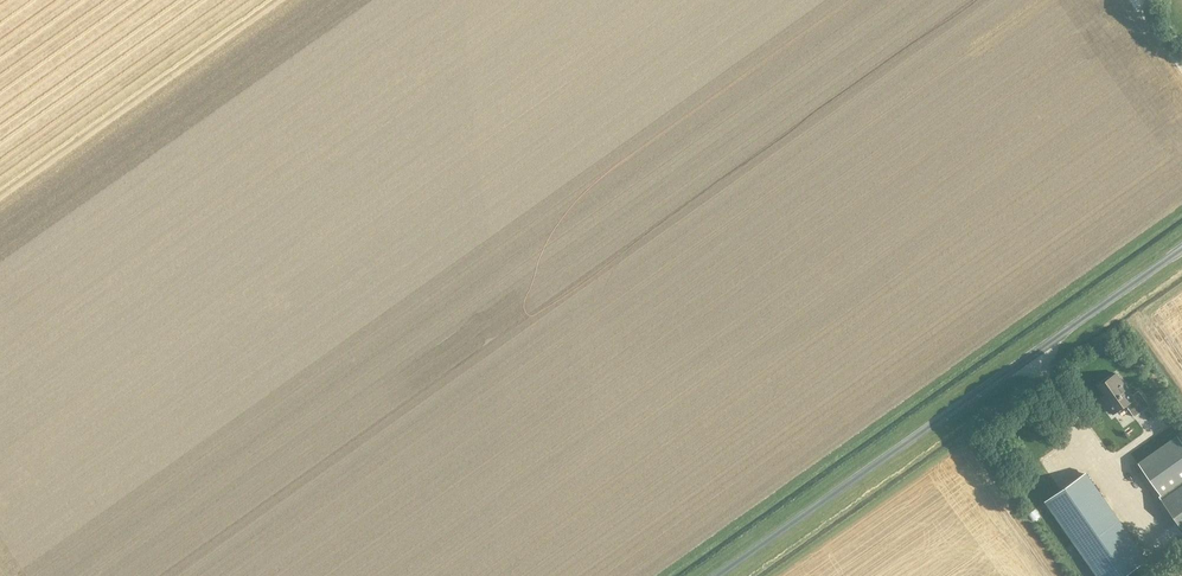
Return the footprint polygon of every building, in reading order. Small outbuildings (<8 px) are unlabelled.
[(1132,395),(1117,373),(1099,386),(1106,395),(1102,398),(1113,414),(1126,405),(1134,417),(1150,406),(1138,390),(1132,395)] [(1162,496),(1181,481),(1181,441),(1178,435),(1138,463),(1161,494),(1162,496)] [(1031,483),(1041,475),(1037,470),(1028,478),(1031,483)] [(1086,474),(1046,502),(1099,575),(1120,575),(1145,559),(1086,474)] [(1181,525),(1181,481),(1162,496),(1181,525)]
